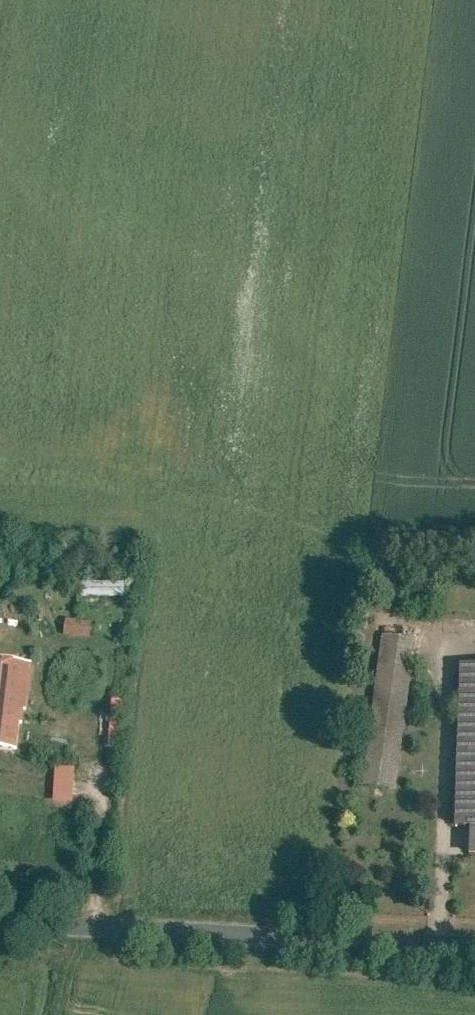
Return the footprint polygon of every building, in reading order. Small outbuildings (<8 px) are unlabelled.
[(80,582),(80,594),(123,594),(123,582),(80,582)] [(90,638),(93,621),(65,617),(63,634),(90,638)] [(389,631),(367,783),(402,788),(424,636),(389,631)] [(9,740),(15,652),(0,651),(0,739),(9,740)] [(455,849),(474,849),(474,657),(442,657),(442,815),(455,815),(455,849)] [(119,748),(123,699),(111,698),(107,747),(119,748)]
